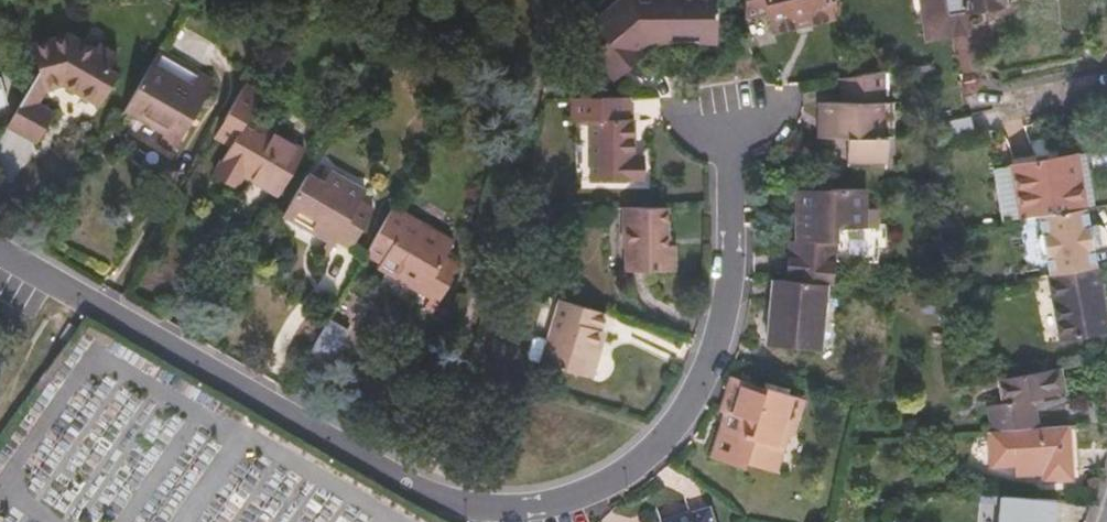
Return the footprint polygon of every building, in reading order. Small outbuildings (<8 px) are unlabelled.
[(593,26),(606,41),(595,51),(619,78),(642,59),(636,51),(647,38),(656,38),(656,43),(682,42),(683,35),(714,33),(715,0),(622,0),(593,26)] [(742,15),(770,9),(774,27),(833,15),(830,0),(743,0),(742,15)] [(927,19),(968,11),(1003,5),(1002,0),(924,0),(927,19)] [(968,11),(927,19),(932,54),(973,47),(968,11)] [(74,35),(36,46),(43,68),(11,126),(41,141),(56,113),(40,104),(48,89),(67,84),(105,104),(120,73),(112,68),(119,54),(104,45),(102,51),(74,35)] [(215,83),(162,50),(129,109),(175,133),(179,126),(188,131),(215,83)] [(883,101),(882,69),(848,74),(849,99),(829,99),(828,134),(849,135),(849,161),(888,160),(888,135),(880,135),(879,101),(883,101)] [(0,76),(0,107),(10,104),(3,78),(0,76)] [(247,83),(221,129),(237,138),(216,175),(240,188),(246,177),(279,196),(306,149),(251,116),(264,93),(247,83)] [(630,99),(575,98),(575,119),(594,120),(595,181),(647,181),(646,155),(637,155),(636,120),(630,120),(630,99)] [(968,114),(973,135),(1002,129),(998,109),(968,114)] [(1018,195),(1084,184),(1078,155),(1013,165),(1018,195)] [(1018,195),(1013,165),(994,169),(999,198),(1018,195)] [(312,172),(288,214),(330,240),(325,249),(333,255),(341,241),(354,249),(376,210),(361,202),(367,189),(334,170),(328,181),(312,172)] [(1087,202),(1084,184),(1018,195),(1022,213),(1087,202)] [(864,227),(866,189),(801,189),(798,227),(806,228),(805,242),(790,241),(788,280),(823,284),(831,285),(835,225),(864,227)] [(396,205),(371,249),(387,258),(387,259),(402,266),(399,271),(444,296),(456,276),(453,274),(460,260),(448,252),(451,248),(456,249),(458,244),(457,238),(396,205)] [(671,207),(627,207),(627,245),(629,245),(628,270),(677,270),(678,247),(671,247),(671,207)] [(1089,207),(1042,214),(1053,274),(1099,265),(1096,247),(1106,245),(1106,227),(1105,225),(1102,224),(1092,225),(1089,207)] [(1099,265),(1053,274),(1049,275),(1064,340),(1106,330),(1106,307),(1099,265)] [(823,284),(788,280),(779,279),(777,308),(771,307),(768,343),(819,349),(823,284)] [(609,311),(562,298),(552,339),(556,340),(549,364),(597,378),(604,348),(599,347),(609,311)] [(939,298),(926,299),(926,310),(940,310),(939,298)] [(354,325),(334,314),(312,354),(332,366),(354,325)] [(944,343),(944,332),(935,332),(935,343),(944,343)] [(536,361),(549,364),(556,340),(552,339),(542,337),(538,339),(533,356),(536,361)] [(1068,391),(1064,366),(1003,377),(1007,403),(991,406),(996,429),(1039,426),(1034,398),(1068,391)] [(805,398),(767,386),(766,391),(735,381),(726,411),(728,412),(716,455),(745,464),(745,460),(779,469),(784,449),(776,447),(781,429),(795,434),(805,398)] [(1072,424),(1104,421),(1102,399),(1069,403),(1072,424)] [(1070,424),(1039,426),(996,429),(991,429),(993,464),(1020,463),(1020,471),(1046,471),(1047,479),(1073,476),(1070,424)] [(1059,499),(1002,494),(1000,513),(998,513),(997,521),(1057,521),(1059,499)] [(672,517),(672,521),(700,521),(697,511),(672,517)]
